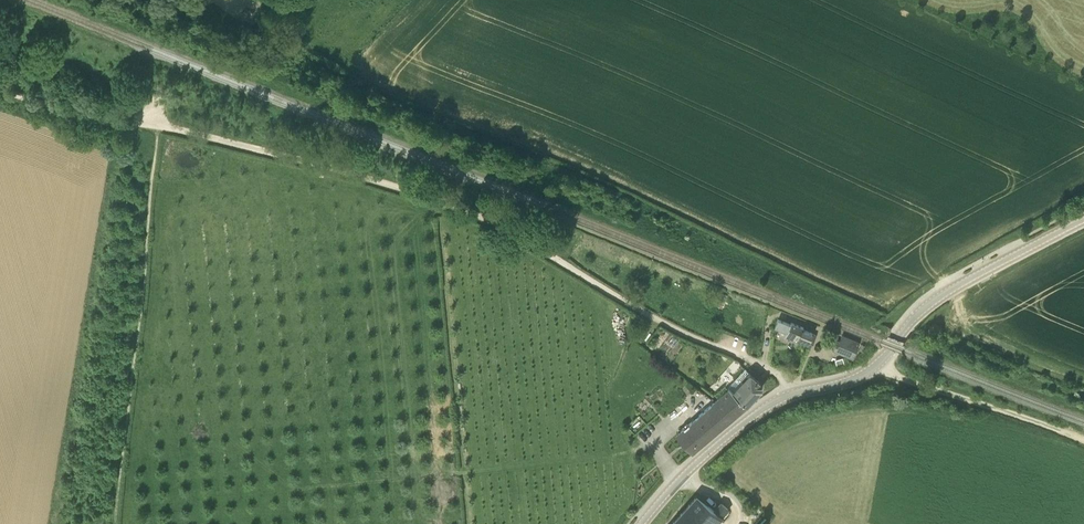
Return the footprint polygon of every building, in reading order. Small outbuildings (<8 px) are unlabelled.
[(243,13),(252,17),(254,11),(246,8),(243,13)] [(720,299),(717,305),(722,307),(727,296),(727,295),(722,293),(722,294),(720,299)] [(778,319),(775,327),(787,332),(786,336),(800,342),(802,338),(812,342),(816,334),(812,333),(812,332),(803,329),(804,327),(791,322),(790,323),(778,319)] [(641,342),(648,332),(641,328),(634,337),(641,342)] [(853,357),(859,342),(842,335),(839,342),(836,341),(833,348),(853,357)] [(761,384),(761,383),(745,368),(737,376),(735,379),(740,383),(732,391),(727,388),(721,393),(737,413),(746,405),(747,405),(747,404),(753,397),(754,397),(756,395),(757,394),(756,394),(760,389),(761,389),(761,388),(762,388),(762,387),(761,387),(761,384)] [(694,451),(737,413),(721,393),(677,433),(687,443),(694,451)] [(721,516),(714,511),(697,496),(696,496),(672,523),(716,523),(722,517),(721,516)]
